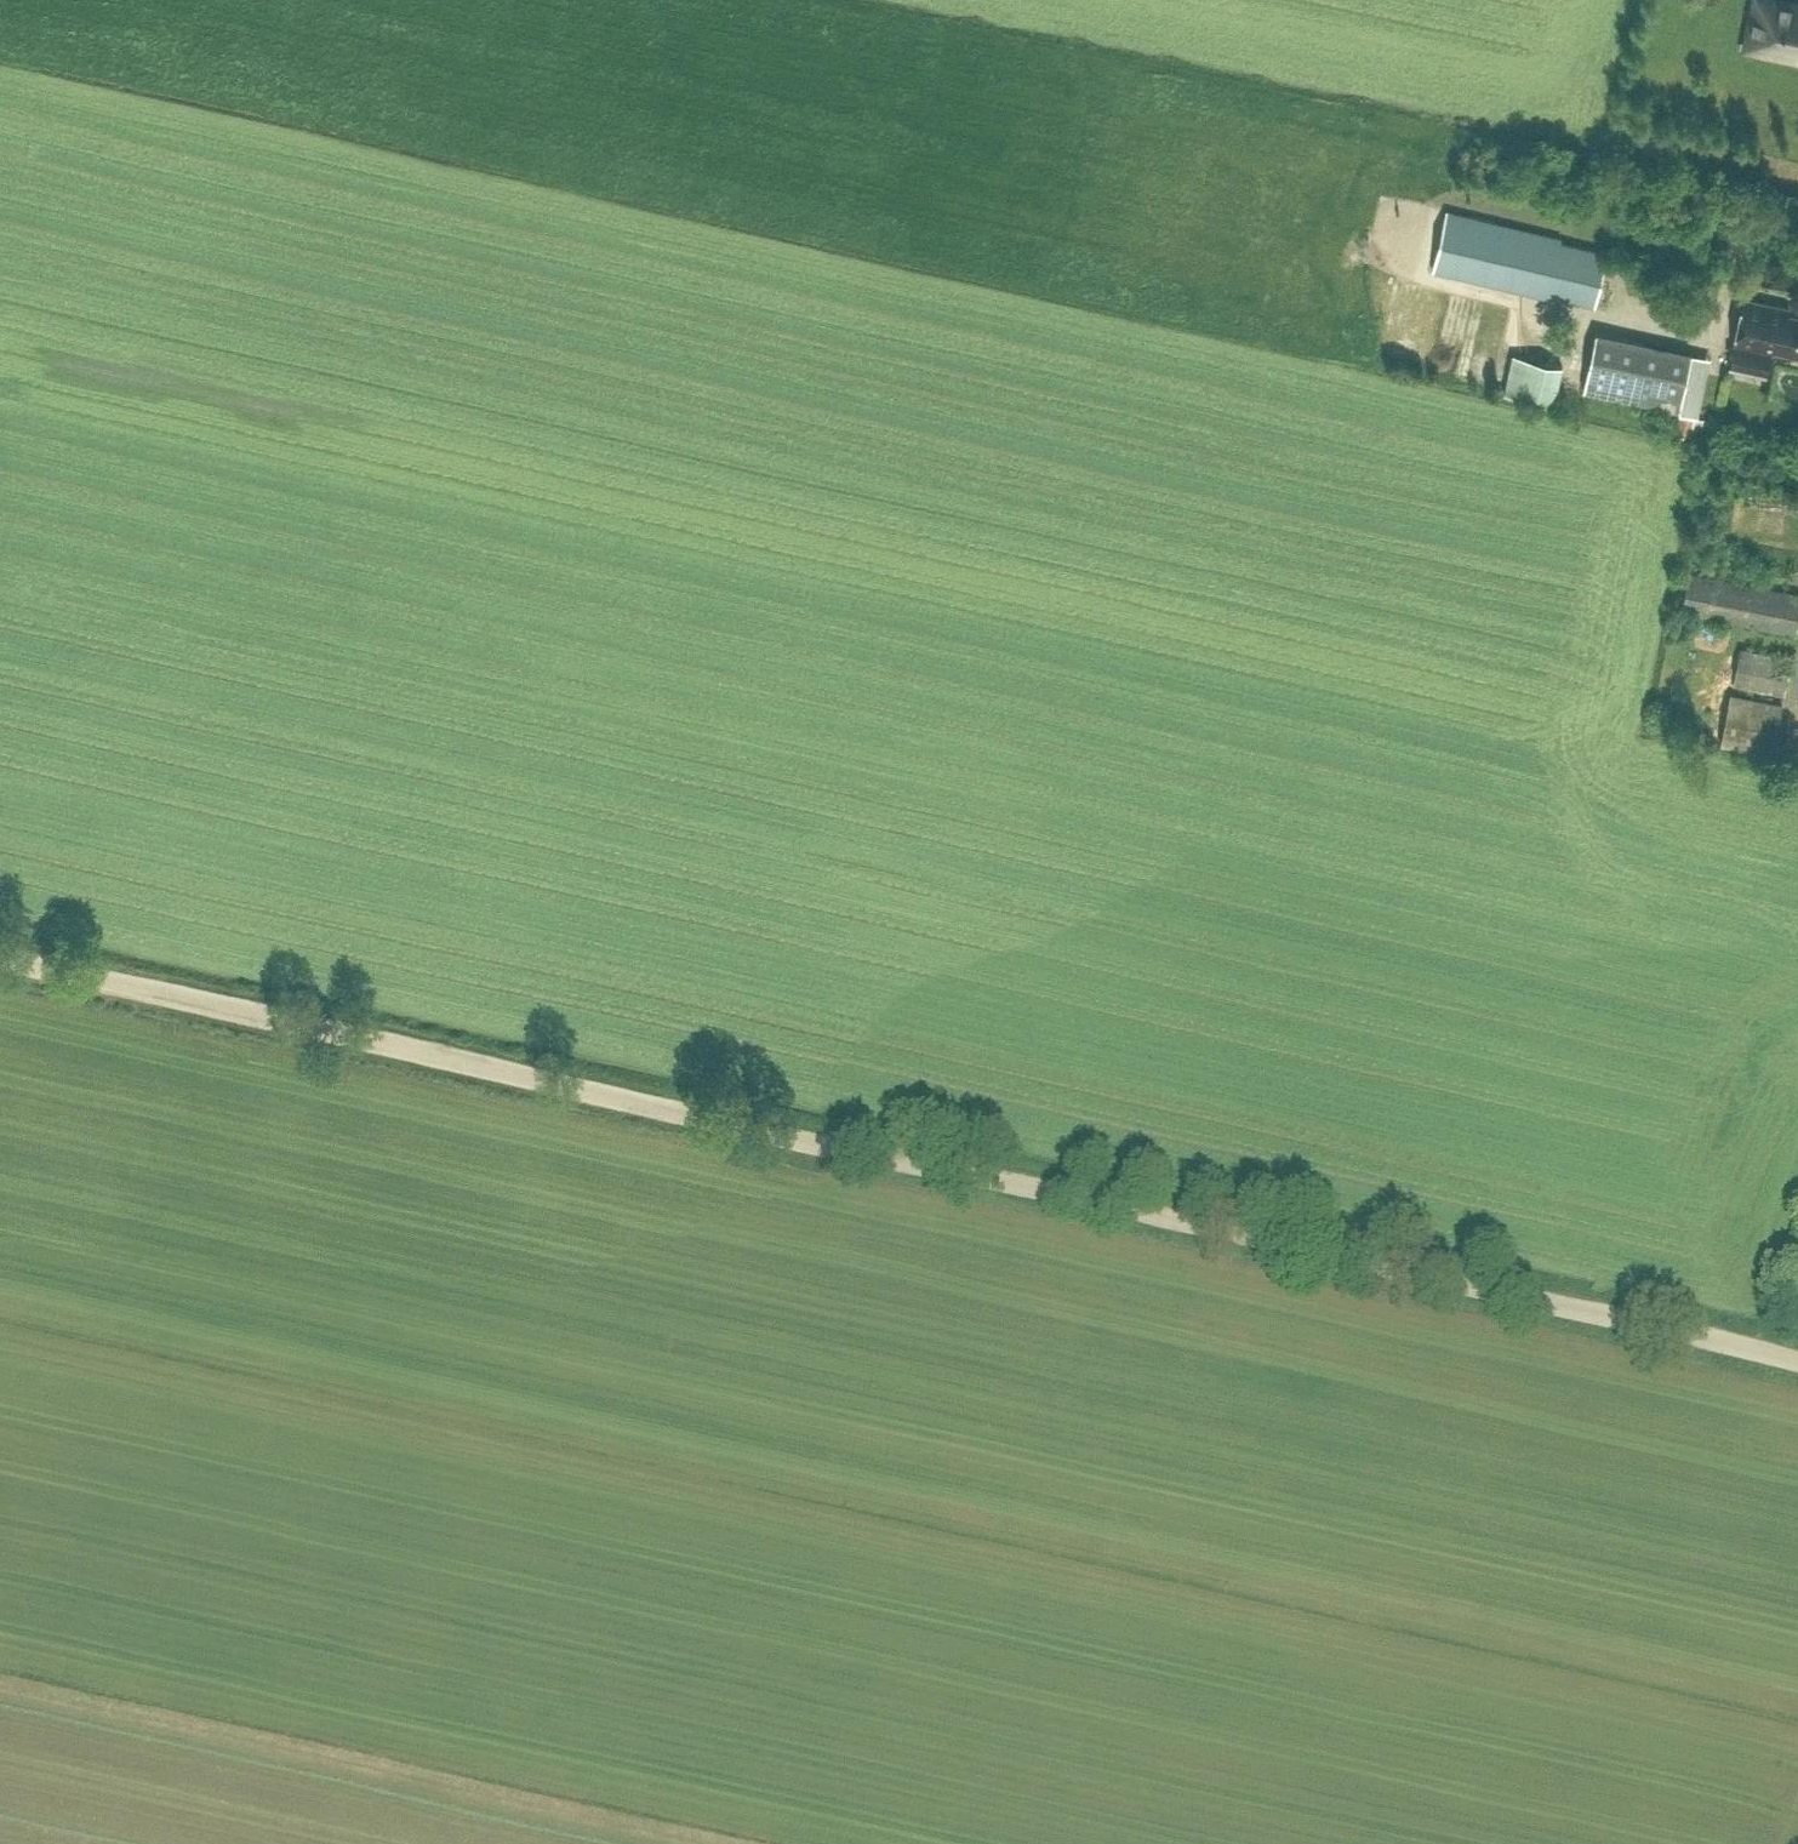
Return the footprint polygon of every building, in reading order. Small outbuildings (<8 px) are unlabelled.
[(1786,0),(1754,0),(1745,46),(1785,54),(1797,57),(1797,2),(1786,0)] [(1547,291),(1593,302),(1605,250),(1559,239),(1560,236),(1469,214),(1455,273),(1546,294),(1547,291)] [(1730,363),(1765,371),(1770,349),(1772,349),(1772,347),(1797,352),(1797,312),(1787,310),(1788,305),(1743,296),(1733,341),(1735,341),(1730,363)] [(1595,330),(1582,388),(1678,409),(1691,350),(1595,330)] [(1512,352),(1503,390),(1554,402),(1562,364),(1512,352)] [(1679,411),(1675,429),(1699,434),(1703,416),(1679,411)] [(1797,613),(1797,590),(1688,569),(1680,610),(1794,632),(1797,613)] [(1771,751),(1773,740),(1781,700),(1729,690),(1721,741),(1771,751)]
